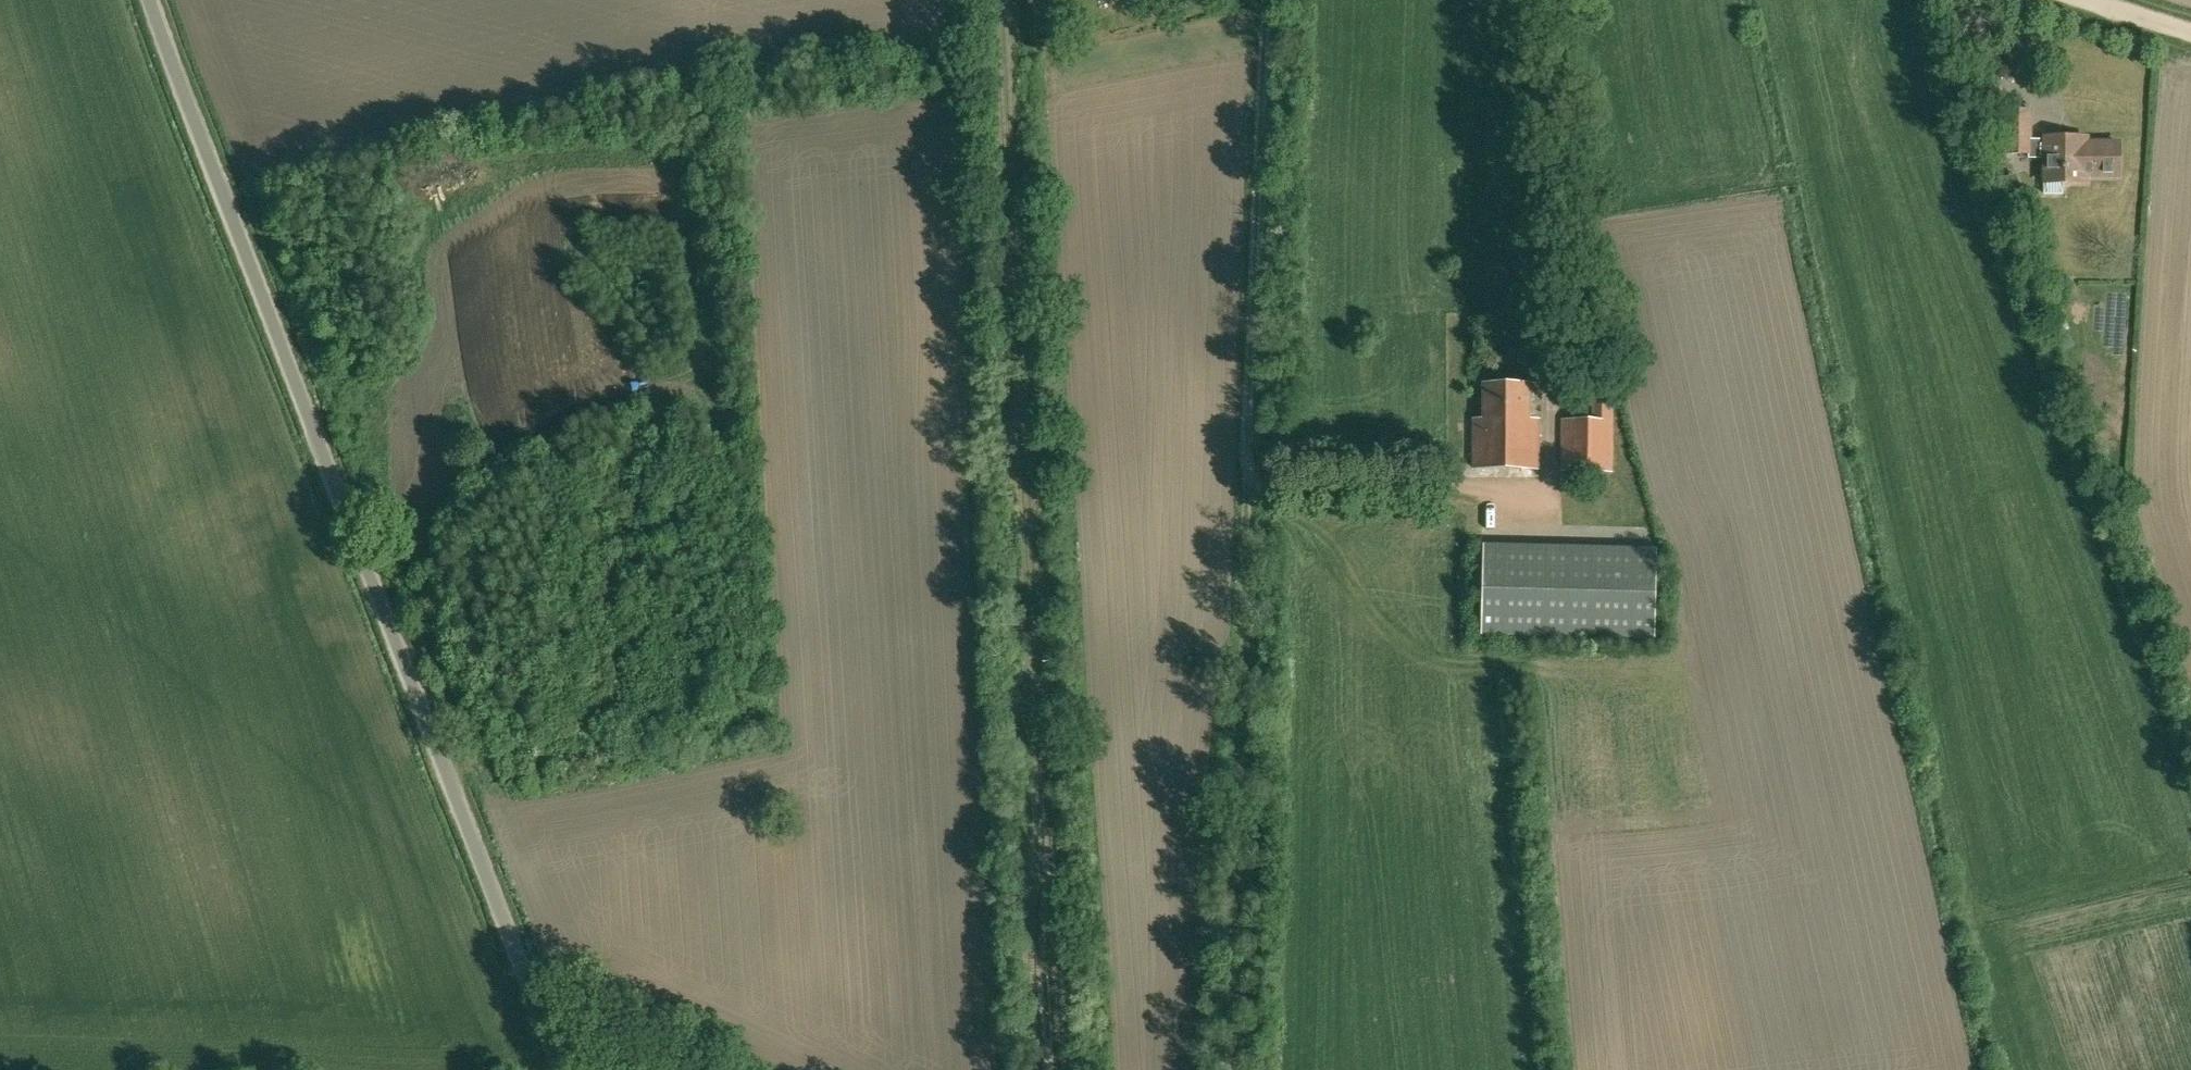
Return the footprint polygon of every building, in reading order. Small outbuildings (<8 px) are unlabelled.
[(2039,140),(2031,140),(2031,110),(2007,110),(2007,153),(2029,153),(2029,158),(2044,158),(2044,182),(2044,194),(2063,194),(2063,182),(2086,182),(2086,176),(2119,176),(2119,142),(2099,142),(2099,145),(2086,145),(2086,138),(2059,138),(2059,142),(2044,142),(2044,148),(2039,148),(2039,140)] [(2012,202),(2026,197),(2021,184),(2008,189),(2012,202)] [(1475,419),(1474,468),(1539,469),(1539,419),(1530,419),(1530,415),(1534,415),(1534,405),(1531,405),(1531,400),(1534,401),(1534,390),(1531,390),(1531,385),(1484,384),(1483,419),(1475,419)] [(1563,420),(1562,470),(1612,471),(1613,390),(1594,389),(1594,420),(1563,420)] [(1480,635),(1655,640),(1657,550),(1483,545),(1480,635)]
